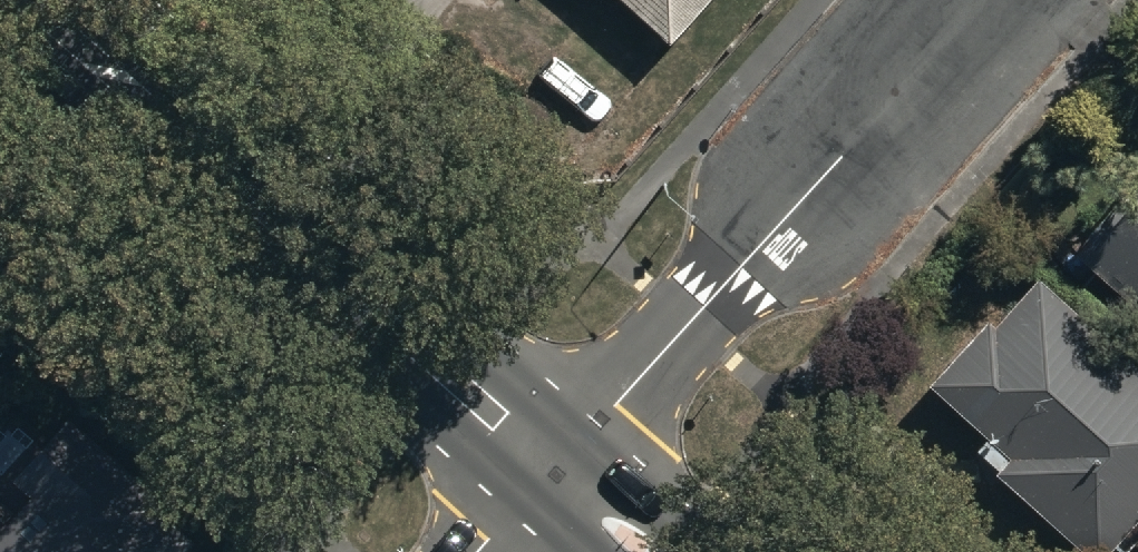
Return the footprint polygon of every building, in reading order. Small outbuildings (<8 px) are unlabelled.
[(666,44),(707,0),(619,0),(666,44)] [(1082,285),(1137,337),(1137,226),(1082,285)] [(927,406),(983,460),(973,471),(1059,551),(1123,551),(1137,536),(1137,379),(1041,287),(927,406)] [(60,483),(0,548),(0,551),(136,551),(60,483)]
